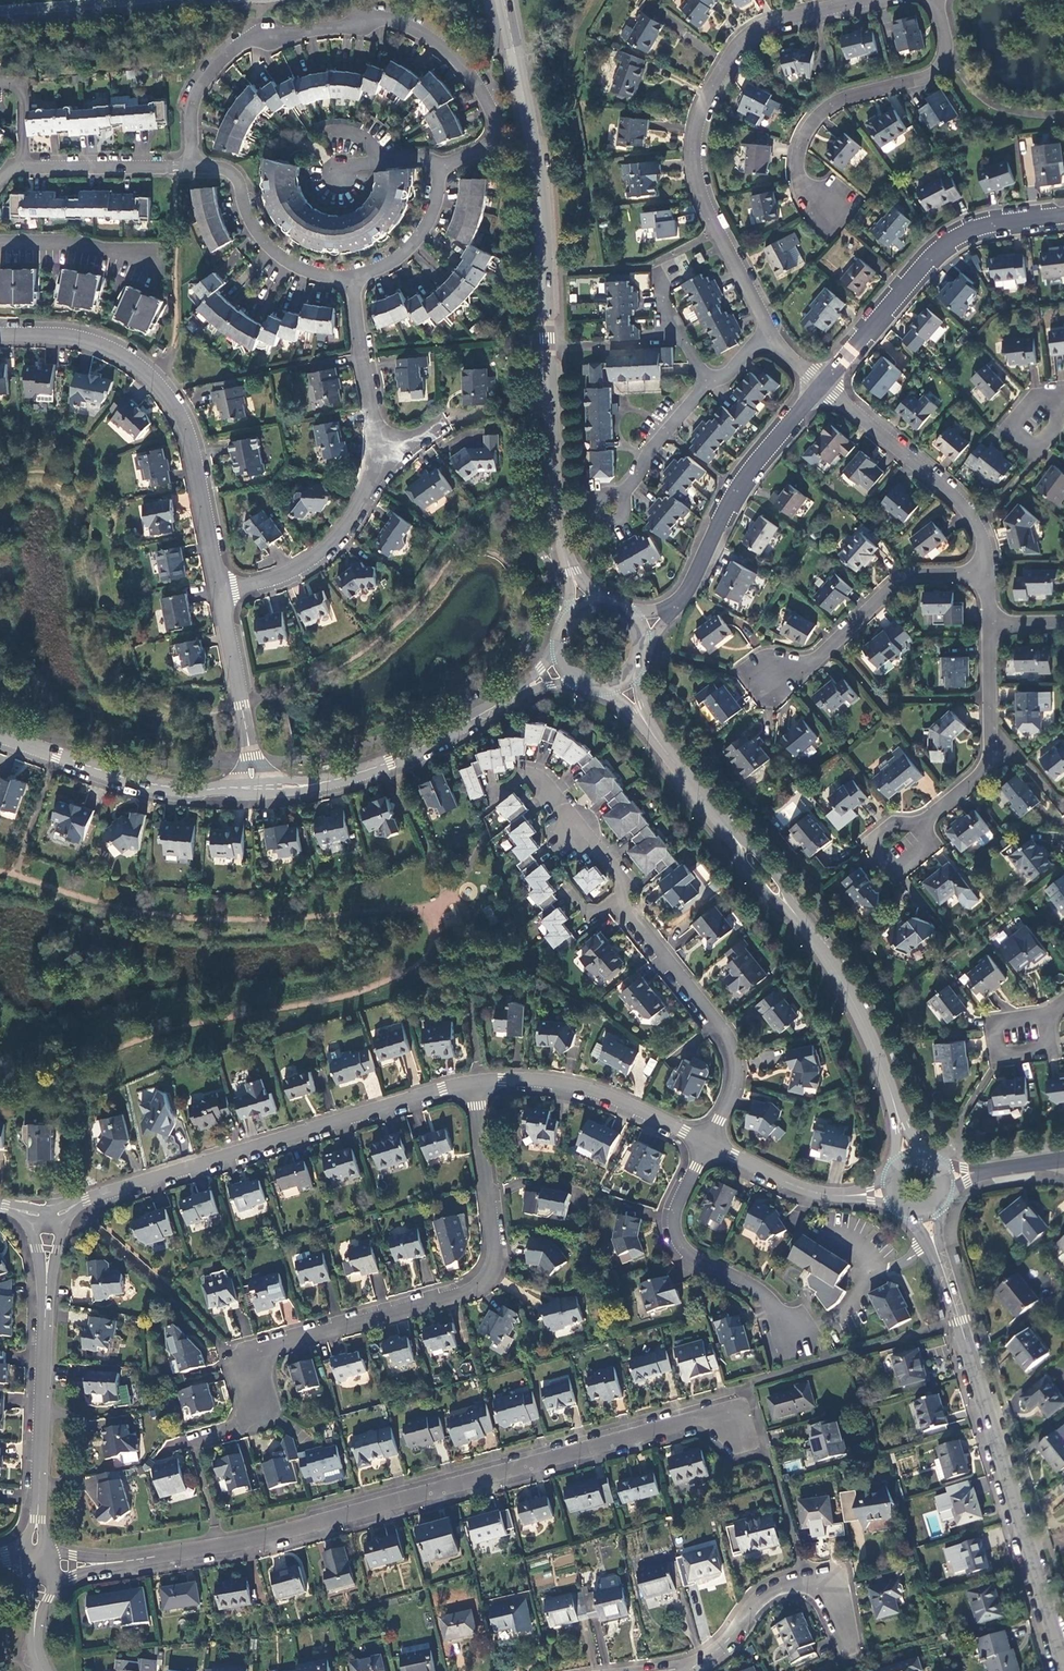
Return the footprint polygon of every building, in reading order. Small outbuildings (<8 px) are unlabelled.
[(679,7),(689,15),(690,20),(701,28),(710,17),(707,15),(716,4),(715,0),(685,0),(679,7)] [(640,11),(635,19),(638,21),(634,29),(627,40),(627,41),(644,51),(650,50),(655,41),(654,40),(663,25),(640,11)] [(916,16),(893,22),(898,39),(896,40),(899,52),(911,49),(912,51),(924,48),(920,30),(919,30),(916,16)] [(634,29),(626,25),(620,36),(627,40),(634,29)] [(872,29),(842,37),(847,57),(866,53),(867,55),(878,53),(872,29)] [(810,74),(813,51),(808,50),(807,52),(801,51),(801,52),(792,50),(791,48),(779,51),(785,75),(797,73),(810,74)] [(380,83),(392,91),(406,69),(391,60),(386,71),(380,83)] [(642,68),(623,60),(612,90),(615,92),(617,96),(622,98),(626,96),(633,98),(637,87),(634,86),(642,68)] [(361,89),(375,94),(380,83),(386,71),(368,64),(365,75),(361,89)] [(644,69),(642,68),(634,86),(637,87),(644,69)] [(392,91),(404,100),(413,90),(422,80),(406,69),(392,91)] [(442,83),(430,70),(422,80),(413,90),(423,100),(442,83)] [(317,100),(331,97),(329,72),(310,75),(317,100)] [(331,97),(345,97),(347,72),(329,72),(331,97)] [(345,97),(359,100),(361,89),(365,75),(347,72),(345,97)] [(304,104),(317,100),(310,75),(293,81),(302,102),(304,104)] [(290,109),(302,102),(293,81),(292,79),(275,87),(290,109)] [(272,82),(257,93),(268,104),(292,130),(297,130),(302,131),(307,133),(290,109),(275,87),(272,82)] [(423,100),(433,112),(446,102),(453,98),(442,83),(423,100)] [(772,95),(750,83),(743,97),(745,98),(739,110),(750,116),(753,111),(762,116),(764,113),(771,116),(775,109),(778,103),(770,99),(772,95)] [(258,115),(268,104),(257,93),(250,86),(238,99),(258,115)] [(958,116),(941,90),(928,98),(930,102),(918,110),(929,129),(942,121),(944,124),(958,116)] [(250,127),(258,115),(238,99),(228,114),(250,127)] [(156,126),(167,125),(165,100),(153,101),(152,102),(150,103),(150,105),(139,105),(141,129),(148,129),(149,129),(150,128),(151,127),(151,126),(151,123),(155,123),(156,126)] [(455,117),(446,102),(433,112),(426,116),(433,129),(455,117)] [(126,131),(141,129),(139,105),(127,106),(127,104),(111,105),(113,128),(121,126),(121,124),(125,124),(126,131)] [(105,130),(113,128),(111,105),(95,106),(95,109),(83,110),(85,133),(100,130),(100,126),(104,126),(105,130)] [(77,134),(85,133),(83,110),(72,111),(72,109),(71,107),(70,107),(68,106),(66,107),(65,108),(55,109),(57,134),(71,133),(71,130),(74,130),(75,132),(76,132),(77,134)] [(43,135),(57,134),(55,109),(44,110),(43,109),(41,109),(40,109),(38,111),(28,112),(28,130),(28,136),(39,135),(39,132),(42,132),(43,135)] [(879,119),(877,116),(866,123),(880,146),(881,146),(892,139),(906,130),(894,110),(879,119)] [(17,130),(28,130),(28,112),(17,112),(17,130)] [(244,140),(250,127),(228,114),(220,131),(244,140)] [(462,134),(455,117),(433,129),(437,141),(444,143),(446,140),(462,134)] [(649,121),(620,117),(617,145),(633,147),(633,145),(644,146),(645,131),(647,131),(649,121)] [(325,120),(315,124),(317,129),(323,127),(327,126),(325,120)] [(364,124),(355,120),(354,126),(362,129),(364,124)] [(649,130),(648,141),(666,142),(667,130),(649,130)] [(240,152),(244,140),(220,131),(214,147),(232,152),(233,155),(240,152)] [(844,133),(826,155),(842,168),(860,147),(844,133)] [(51,151),(59,151),(57,135),(50,136),(51,151)] [(895,144),(892,139),(881,146),(884,151),(887,152),(895,147),(895,144)] [(771,147),(748,144),(745,172),(767,175),(769,155),(770,156),(771,147)] [(1033,146),(1038,187),(1061,184),(1059,174),(1058,175),(1057,169),(1057,163),(1062,162),(1060,145),(1055,144),(1033,146)] [(300,176),(301,167),(286,163),(268,158),(264,158),(263,165),(262,176),(267,178),(266,181),(264,182),(263,184),(263,186),(264,188),(265,190),(268,190),(268,192),(264,195),(267,205),(271,204),(276,214),(273,216),(279,226),(283,223),(285,225),(284,227),(284,229),(285,231),(287,232),(289,232),(291,232),(293,233),(292,238),(301,244),(303,240),(314,245),(313,249),(323,251),(325,247),(328,247),(328,250),(329,252),(332,253),(334,252),(336,250),(337,248),(339,248),(341,253),(352,251),(351,247),(362,244),(364,247),(374,243),(372,238),(375,237),(377,238),(379,238),(381,238),(382,236),(383,234),(382,232),(383,229),(388,232),(395,224),(393,222),(399,211),(402,214),(407,204),(402,200),(404,198),(406,198),(408,197),(409,195),(409,193),(408,191),(406,190),(406,187),(411,186),(412,175),(408,176),(407,169),(378,172),(377,181),(380,181),(377,192),(375,191),(372,197),(370,200),(366,205),(367,206),(358,212),(358,211),(341,215),(342,217),(331,216),(332,215),(324,212),(316,208),(314,209),(308,202),(309,201),(305,194),(301,186),(300,186),(299,176),(300,176)] [(642,163),(622,164),(623,180),(630,179),(631,192),(627,192),(627,196),(656,194),(655,174),(660,173),(659,161),(642,163)] [(1015,182),(1008,162),(988,168),(988,165),(977,169),(985,192),(1003,186),(1015,182)] [(941,179),(916,191),(926,211),(935,206),(941,203),(941,204),(950,200),(952,202),(961,197),(949,176),(941,180),(941,179)] [(461,178),(460,192),(485,195),(487,178),(461,178)] [(216,202),(214,188),(193,190),(195,206),(216,202)] [(29,216),(40,216),(40,192),(34,192),(32,192),(31,192),(30,194),(30,197),(26,197),(26,195),(13,195),(13,219),(27,219),(28,218),(29,217),(29,216)] [(52,218),(68,218),(68,196),(59,197),(59,199),(55,199),(56,192),(40,192),(40,216),(52,216),(52,218)] [(114,219),(123,219),(123,195),(110,194),(110,197),(106,197),(104,192),(95,193),(95,216),(107,216),(107,218),(108,220),(109,221),(111,221),(113,220),(114,219)] [(460,192),(458,206),(482,211),(485,195),(460,192)] [(772,192),(751,196),(757,223),(777,218),(772,192)] [(84,215),(95,216),(95,193),(80,194),(80,199),(76,199),(76,195),(68,196),(68,218),(84,218),(84,215)] [(151,221),(151,219),(151,197),(138,197),(137,200),(134,199),(134,197),(134,196),(133,195),(131,195),(123,195),(123,219),(135,218),(135,220),(136,221),(137,221),(151,221)] [(219,216),(216,202),(195,206),(198,222),(219,216)] [(910,221),(901,213),(904,210),(897,204),(895,208),(894,207),(878,225),(875,223),(869,230),(889,247),(897,237),(900,237),(902,234),(905,232),(905,228),(910,221)] [(458,206),(453,219),(477,228),(482,211),(458,206)] [(675,210),(645,212),(647,227),(653,227),(663,226),(664,235),(664,236),(680,235),(679,225),(676,225),(675,210)] [(225,229),(219,216),(198,222),(205,238),(225,229)] [(453,219),(448,232),(470,243),(470,244),(477,228),(453,219)] [(646,237),(664,235),(663,226),(653,227),(648,231),(645,231),(646,237)] [(231,240),(225,229),(205,238),(212,252),(231,240)] [(799,244),(794,233),(782,239),(764,248),(778,275),(796,266),(788,250),(795,246),(799,244)] [(470,243),(463,256),(465,258),(484,270),(493,255),(482,250),(470,244),(470,243)] [(803,262),(795,246),(788,250),(796,266),(803,262)] [(1055,248),(1055,251),(1040,253),(1043,278),(1063,275),(1063,247),(1055,248)] [(704,260),(700,253),(695,256),(699,263),(704,260)] [(1026,282),(1022,255),(1014,256),(1013,253),(1004,254),(1004,257),(986,259),(988,270),(991,271),(992,281),(1016,279),(1017,283),(1026,282)] [(465,258),(456,270),(477,286),(487,272),(484,270),(465,258)] [(875,273),(858,259),(841,280),(857,293),(866,283),(875,273)] [(13,269),(0,269),(0,304),(12,305),(12,302),(23,302),(23,304),(37,305),(37,299),(40,299),(40,292),(37,292),(37,269),(24,269),(24,271),(13,271),(13,269)] [(78,274),(78,271),(65,269),(61,291),(58,291),(56,297),(59,298),(58,304),(71,306),(72,304),(82,306),(82,308),(95,310),(96,305),(99,305),(100,298),(98,298),(101,276),(89,273),(89,275),(78,274)] [(456,270),(446,282),(465,300),(477,286),(456,270)] [(195,290),(206,302),(216,291),(224,284),(214,273),(200,284),(196,284),(195,290)] [(712,344),(717,354),(738,343),(736,338),(739,337),(736,331),(740,330),(732,314),(728,316),(726,311),(722,313),(717,304),(721,302),(718,297),(722,295),(714,279),(710,282),(708,277),(704,279),(702,274),(690,280),(681,285),(686,295),(688,294),(696,308),(694,309),(704,329),(707,328),(714,343),(712,344)] [(938,296),(960,316),(968,306),(966,304),(977,292),(971,286),(973,283),(962,274),(955,282),(950,282),(938,296)] [(633,309),(638,308),(637,291),(632,291),(632,286),(629,286),(628,281),(605,282),(606,292),(608,292),(609,309),(606,310),(607,332),(610,332),(610,340),(639,339),(639,329),(634,329),(634,324),(630,324),(630,315),(633,315),(633,309)] [(446,282),(436,292),(452,311),(465,300),(446,282)] [(141,294),(142,292),(130,286),(120,306),(118,305),(115,312),(117,313),(115,318),(127,324),(128,321),(138,325),(137,328),(149,333),(151,328),(154,329),(157,322),(154,321),(163,301),(151,296),(151,298),(141,294)] [(844,305),(826,289),(811,306),(813,309),(807,316),(825,331),(830,325),(835,318),(833,316),(835,313),(837,313),(844,305)] [(198,309),(210,322),(228,302),(216,291),(206,302),(198,309)] [(396,322),(413,314),(405,301),(401,292),(386,298),(396,322)] [(436,292),(424,302),(433,315),(438,323),(452,311),(436,292)] [(419,294),(405,301),(413,314),(418,324),(433,315),(424,302),(419,294)] [(382,327),(396,322),(386,298),(373,303),(378,321),(377,324),(382,327)] [(210,322),(224,332),(239,311),(228,302),(210,322)] [(320,306),(305,304),(302,316),(299,328),(317,331),(320,306)] [(335,308),(320,306),(317,331),(332,333),(336,329),(334,327),(335,308)] [(927,309),(911,328),(927,340),(942,322),(927,309)] [(224,332),(238,342),(252,320),(239,311),(224,332)] [(279,336),(296,341),(299,328),(302,316),(288,312),(284,322),(279,336)] [(260,339),(275,346),(279,336),(284,322),(270,316),(265,327),(260,339)] [(238,342),(254,351),(260,339),(265,327),(252,320),(238,342)] [(1049,332),(1052,356),(1062,355),(1062,352),(1063,352),(1063,331),(1049,332)] [(1033,339),(1002,343),(1004,354),(1008,353),(1009,365),(1025,363),(1025,366),(1036,365),(1033,339)] [(668,364),(667,347),(663,347),(664,360),(660,360),(660,365),(668,364)] [(609,381),(661,379),(661,375),(660,365),(660,360),(659,353),(635,354),(625,355),(608,355),(608,362),(609,381)] [(425,356),(396,359),(397,368),(395,369),(396,380),(400,379),(401,387),(406,391),(409,390),(409,392),(412,392),(412,399),(424,397),(421,376),(421,377),(420,367),(426,366),(425,356)] [(902,373),(883,357),(876,366),(877,367),(863,384),(880,398),(902,373)] [(602,382),(602,363),(589,363),(589,364),(583,365),(583,374),(590,374),(590,382),(602,382)] [(53,392),(54,365),(43,364),(43,369),(39,369),(39,366),(24,366),(24,379),(26,379),(25,398),(38,398),(38,392),(53,392)] [(1005,385),(986,365),(971,379),(990,400),(1000,392),(999,390),(1005,385)] [(338,379),(335,367),(323,370),(322,374),(310,376),(312,385),(315,386),(318,399),(326,397),(328,404),(341,401),(336,379),(338,379)] [(486,369),(462,370),(463,385),(464,385),(464,392),(463,392),(464,405),(487,403),(486,391),(488,391),(487,386),(494,385),(493,377),(487,377),(486,369)] [(750,373),(733,393),(743,402),(731,415),(721,406),(712,417),(714,419),(711,422),(709,420),(705,424),(702,421),(690,434),(694,438),(690,442),(693,444),(690,448),(708,464),(716,455),(714,453),(725,441),(726,442),(742,425),(744,427),(756,412),(754,410),(770,391),(773,393),(778,386),(766,375),(760,382),(750,373)] [(75,375),(70,404),(75,405),(75,408),(79,408),(79,406),(86,407),(87,401),(102,404),(105,398),(107,390),(110,391),(112,382),(99,379),(100,377),(87,374),(87,377),(75,375)] [(237,386),(236,379),(215,383),(216,390),(211,391),(213,402),(218,401),(223,418),(233,417),(235,418),(245,417),(243,406),(245,404),(243,396),(248,395),(245,384),(237,386)] [(600,439),(605,439),(612,439),(611,414),(610,403),(610,394),(610,387),(591,388),(585,389),(587,440),(592,440),(592,451),(591,451),(592,477),(600,477),(600,482),(608,482),(613,476),(612,450),(601,450),(600,439)] [(108,411),(115,416),(129,400),(122,394),(108,411)] [(919,403),(909,394),(896,410),(909,421),(908,422),(917,430),(932,414),(919,403)] [(925,396),(919,403),(932,414),(937,407),(925,396)] [(147,417),(129,400),(115,416),(111,420),(119,428),(121,426),(129,433),(131,433),(136,439),(151,424),(147,417)] [(338,421),(315,425),(319,445),(323,444),(326,459),(338,456),(340,458),(342,455),(348,454),(345,441),(342,441),(338,421)] [(838,453),(845,457),(854,446),(829,426),(821,435),(823,436),(811,449),(829,464),(838,453)] [(969,444),(949,427),(935,444),(948,454),(947,455),(955,461),(969,444)] [(498,434),(484,435),(484,448),(475,449),(469,453),(465,447),(450,458),(466,480),(477,471),(477,468),(485,467),(486,470),(496,470),(495,449),(499,449),(498,434)] [(257,437),(231,442),(229,445),(230,452),(233,455),(234,454),(236,462),(235,464),(236,470),(238,470),(238,475),(252,472),(256,475),(263,474),(266,472),(264,464),(263,463),(259,448),(261,446),(259,439),(257,438),(257,437)] [(987,450),(980,444),(964,463),(974,471),(976,468),(997,485),(1011,467),(997,455),(998,454),(990,447),(987,450)] [(150,453),(136,457),(138,470),(142,469),(144,479),(152,478),(153,486),(169,483),(167,470),(168,470),(165,457),(164,458),(162,448),(150,451),(150,453)] [(860,452),(845,470),(853,477),(852,480),(856,483),(861,483),(868,490),(884,473),(874,465),(875,464),(860,452)] [(678,462),(674,459),(662,472),(666,476),(663,480),(665,482),(662,487),(671,495),(668,499),(665,496),(662,501),(658,498),(647,511),(650,514),(647,518),(650,521),(647,525),(664,540),(672,532),(669,530),(680,517),(682,519),(690,510),(680,502),(687,493),(685,491),(696,479),(698,481),(705,472),(687,457),(684,460),(681,458),(678,462)] [(1061,472),(1054,466),(1036,489),(1055,503),(1057,503),(1063,493),(1063,469),(1061,472)] [(453,489),(438,468),(422,480),(421,479),(406,490),(414,500),(416,499),(418,501),(421,500),(425,505),(433,500),(436,500),(443,495),(444,496),(453,489)] [(323,485),(310,484),(303,493),(301,492),(298,492),(296,494),(295,497),(296,499),(291,506),(290,506),(291,514),(291,515),(295,518),(295,517),(302,517),(309,509),(323,510),(330,500),(331,500),(331,495),(323,485)] [(898,484),(881,504),(904,523),(917,506),(903,494),(905,490),(898,484)] [(806,498),(789,485),(780,496),(775,493),(769,500),(791,518),(806,498)] [(171,500),(143,505),(146,518),(149,517),(152,535),(175,530),(173,521),(174,521),(173,516),(174,514),(171,500)] [(1036,520),(1020,506),(1005,523),(1012,550),(1022,547),(1024,554),(1039,554),(1037,542),(1033,543),(1029,529),(1036,520)] [(264,549),(283,535),(270,517),(269,518),(262,510),(245,523),(244,527),(248,532),(251,532),(264,549)] [(379,549),(383,552),(390,557),(394,551),(402,549),(405,544),(403,538),(412,526),(390,510),(388,514),(391,517),(382,532),(379,537),(381,538),(378,542),(379,549)] [(759,555),(777,529),(760,517),(742,543),(759,555)] [(933,523),(910,539),(923,556),(945,539),(933,523)] [(860,533),(839,556),(856,572),(863,565),(865,566),(874,557),(872,554),(877,549),(860,533)] [(637,539),(634,535),(619,543),(621,548),(616,550),(618,554),(614,556),(626,577),(636,572),(634,569),(648,561),(650,564),(659,559),(648,537),(643,540),(641,536),(637,539)] [(180,547),(157,552),(163,581),(185,576),(182,560),(183,560),(180,547)] [(336,578),(351,598),(358,592),(357,590),(362,587),(366,587),(369,589),(375,589),(378,585),(376,568),(373,566),(364,566),(361,562),(354,563),(354,567),(351,567),(336,578)] [(756,575),(732,562),(716,593),(725,598),(728,597),(737,602),(743,592),(745,591),(750,583),(751,584),(756,575)] [(1057,571),(1032,571),(1032,572),(1024,572),(1024,577),(1015,578),(1016,600),(1030,600),(1029,591),(1040,592),(1040,594),(1052,594),(1052,582),(1049,582),(1048,581),(1051,579),(1057,579),(1057,571)] [(851,589),(833,573),(826,580),(827,582),(813,598),(829,612),(851,589)] [(296,600),(306,625),(316,621),(318,617),(329,612),(325,602),(326,599),(323,591),(313,594),(313,595),(307,597),(307,596),(296,600)] [(186,593),(161,598),(167,629),(192,624),(186,593)] [(933,614),(933,625),(962,625),(962,604),(953,604),(953,594),(923,594),(923,614),(933,614)] [(287,634),(282,611),(272,613),(272,615),(256,619),(260,642),(276,639),(278,636),(287,634)] [(814,627),(791,613),(779,633),(788,638),(788,637),(803,645),(814,627)] [(717,616),(694,633),(708,650),(730,633),(717,616)] [(904,642),(910,638),(897,620),(883,631),(884,632),(877,638),(877,639),(873,643),(872,642),(862,650),(869,659),(878,669),(890,660),(900,660),(901,653),(900,652),(905,648),(905,644),(904,642)] [(199,639),(176,644),(178,654),(180,654),(184,667),(190,666),(192,674),(206,671),(204,663),(206,662),(203,648),(202,649),(199,639)] [(1050,674),(1049,648),(1038,648),(1038,650),(1030,650),(1030,649),(1015,649),(1016,659),(1018,661),(1018,672),(1038,672),(1038,674),(1050,674)] [(968,658),(942,659),(941,678),(945,678),(945,687),(966,687),(966,670),(969,670),(968,658)] [(832,681),(812,697),(820,708),(825,704),(832,711),(847,700),(850,703),(857,698),(844,680),(836,686),(832,681)] [(713,683),(694,697),(700,705),(704,701),(722,724),(741,709),(724,686),(718,690),(713,683)] [(1040,694),(1017,694),(1017,729),(1021,735),(1036,734),(1040,731),(1040,694)] [(964,727),(951,712),(941,721),(939,720),(929,729),(930,738),(928,739),(928,750),(931,750),(932,762),(944,761),(945,752),(951,752),(951,738),(964,727)] [(817,739),(802,721),(792,728),(794,730),(781,740),(794,757),(817,739)] [(541,739),(548,742),(553,728),(547,726),(547,724),(538,722),(538,723),(528,723),(527,737),(526,745),(538,746),(539,739),(541,739)] [(554,751),(562,758),(575,740),(568,735),(569,734),(561,729),(560,731),(553,728),(548,742),(555,744),(557,746),(554,751)] [(739,740),(724,751),(743,776),(749,776),(751,775),(754,775),(761,770),(762,766),(769,760),(760,747),(763,744),(757,735),(748,742),(750,744),(745,748),(739,740)] [(524,754),(524,755),(525,754),(526,745),(527,737),(511,736),(500,738),(502,747),(504,762),(515,760),(515,753),(524,754)] [(578,761),(583,767),(594,758),(590,752),(591,751),(584,745),(583,746),(575,740),(562,758),(572,765),(576,760),(578,761)] [(1057,752),(1054,748),(1039,761),(1055,780),(1063,772),(1063,746),(1057,752)] [(495,772),(506,771),(504,762),(502,747),(492,749),(477,754),(479,760),(482,769),(491,766),(494,766),(495,772)] [(923,778),(899,748),(891,754),(894,758),(887,763),(890,767),(882,773),(881,772),(872,780),(888,799),(897,792),(895,790),(900,787),(902,789),(913,780),(916,784),(923,778)] [(579,786),(585,793),(609,774),(610,773),(597,756),(594,758),(583,767),(582,768),(587,775),(577,781),(580,786),(579,786)] [(478,776),(484,774),(482,769),(479,760),(472,763),(473,765),(460,770),(471,800),(484,795),(478,776)] [(877,767),(881,772),(882,773),(890,767),(887,763),(885,760),(877,767)] [(434,780),(419,786),(429,807),(438,807),(441,814),(458,807),(451,791),(450,792),(442,772),(436,775),(434,780)] [(604,797),(608,803),(623,791),(609,774),(585,793),(591,800),(592,800),(595,804),(604,797)] [(1017,776),(1000,789),(1012,804),(1008,808),(1019,820),(1039,803),(1029,791),(1027,794),(1021,786),(1024,784),(1017,776)] [(28,784),(15,779),(14,782),(0,778),(0,810),(4,809),(16,813),(22,795),(24,796),(28,784)] [(867,801),(852,782),(845,788),(844,786),(828,799),(842,817),(857,805),(859,807),(867,801)] [(606,821),(612,829),(636,809),(623,791),(608,803),(608,804),(612,809),(603,817),(607,821),(606,821)] [(498,807),(512,824),(523,815),(528,811),(514,793),(498,807)] [(400,830),(386,796),(374,801),(375,805),(371,806),(371,805),(361,809),(370,831),(378,828),(386,831),(388,835),(400,830)] [(84,840),(94,810),(83,807),(83,808),(78,806),(76,807),(72,806),(72,805),(59,801),(53,819),(60,821),(56,831),(69,835),(67,839),(81,844),(82,840),(84,840)] [(630,832),(635,837),(649,826),(650,826),(636,809),(612,829),(617,835),(618,835),(621,839),(630,832)] [(350,841),(343,810),(331,813),(332,817),(325,819),(324,815),(315,817),(320,844),(340,840),(341,843),(350,841)] [(953,829),(947,834),(961,853),(976,841),(989,831),(990,831),(975,812),(962,822),(961,821),(953,828),(953,829)] [(140,850),(146,816),(133,813),(132,818),(128,818),(123,820),(122,823),(119,825),(115,825),(108,829),(106,840),(116,843),(123,853),(130,848),(140,850)] [(506,828),(520,845),(531,837),(536,833),(523,815),(512,824),(511,824),(510,825),(506,828)] [(830,842),(808,815),(790,831),(803,848),(802,849),(810,858),(830,842)] [(193,858),(196,825),(185,824),(185,826),(178,826),(178,824),(162,823),(161,841),(166,841),(165,852),(179,853),(180,857),(193,858)] [(244,859),(243,824),(233,824),(233,831),(226,831),(226,830),(212,830),(212,839),(210,839),(210,843),(213,843),(213,857),(234,857),(234,860),(237,860),(237,853),(241,853),(242,859),(244,859)] [(302,851),(297,827),(284,830),(283,825),(275,827),(276,828),(265,830),(268,850),(278,848),(279,857),(293,855),(293,853),(302,851)] [(631,857),(636,864),(662,843),(649,826),(635,837),(632,840),(636,845),(627,852),(631,857)] [(993,836),(989,831),(976,841),(980,846),(983,846),(992,839),(993,836)] [(517,866),(522,872),(535,861),(531,855),(540,848),(531,837),(520,845),(514,850),(522,861),(517,866)] [(500,843),(504,851),(512,846),(507,838),(500,843)] [(1032,841),(1010,858),(1020,871),(1023,869),(1032,881),(1051,866),(1046,859),(1047,858),(1039,848),(1038,849),(1032,841)] [(654,869),(659,874),(676,861),(662,843),(636,864),(641,871),(642,871),(646,876),(654,869)] [(522,872),(535,889),(547,880),(552,876),(543,865),(540,867),(535,861),(522,872)] [(949,864),(924,884),(940,904),(955,894),(959,898),(969,890),(949,864)] [(684,865),(660,884),(667,893),(665,895),(675,907),(685,899),(688,902),(698,895),(689,883),(695,879),(684,865)] [(588,894),(606,880),(595,867),(590,871),(587,869),(575,878),(588,894)] [(859,869),(842,883),(849,891),(843,895),(852,906),(858,901),(863,907),(864,906),(877,908),(878,894),(875,893),(869,886),(871,884),(859,869)] [(1046,891),(1052,899),(1051,900),(1063,915),(1063,914),(1063,877),(1046,891)] [(530,893),(543,911),(551,905),(557,900),(553,895),(555,892),(547,880),(535,889),(530,893)] [(978,902),(969,890),(959,898),(957,899),(965,908),(969,909),(978,902)] [(538,915),(552,933),(562,924),(568,920),(559,908),(556,911),(551,905),(543,911),(538,915)] [(732,929),(714,907),(693,924),(700,933),(702,932),(712,944),(732,929)] [(907,955),(934,933),(928,925),(913,919),(909,928),(905,926),(902,922),(888,934),(889,937),(887,939),(896,949),(907,955)] [(546,937),(559,954),(575,942),(562,924),(552,933),(546,937)] [(1025,927),(1000,947),(1018,971),(1031,961),(1033,964),(1046,954),(1025,927)] [(605,942),(598,934),(587,944),(592,949),(581,959),(590,969),(595,965),(602,973),(610,981),(621,970),(619,967),(623,963),(612,950),(610,951),(605,946),(605,942)] [(744,948),(740,942),(725,954),(732,962),(726,966),(732,973),(725,980),(734,991),(739,989),(742,992),(754,984),(758,984),(767,976),(744,948)] [(1005,981),(986,957),(980,963),(981,965),(967,976),(971,981),(967,984),(976,996),(980,993),(984,998),(992,991),(991,989),(997,985),(998,987),(1005,981)] [(597,977),(602,973),(595,965),(590,969),(597,977)] [(666,1007),(637,971),(623,982),(629,988),(621,994),(627,1002),(628,1002),(635,1010),(639,1010),(646,1018),(651,1018),(666,1007)] [(966,1010),(948,987),(929,1002),(937,1013),(940,1011),(949,1024),(966,1010)] [(779,988),(756,1006),(762,1013),(766,1014),(771,1021),(771,1026),(775,1031),(780,1031),(781,1033),(790,1025),(789,1024),(796,1019),(789,1009),(789,1005),(784,1000),(786,997),(779,988)] [(511,1006),(498,1005),(497,1017),(496,1016),(495,1028),(510,1029),(510,1034),(520,1034),(522,1018),(524,1018),(525,1005),(516,1001),(512,1000),(511,1006)] [(452,1022),(432,1025),(432,1029),(424,1030),(426,1045),(428,1045),(429,1054),(442,1053),(443,1056),(455,1055),(453,1038),(455,1038),(452,1022)] [(568,1023),(541,1022),(539,1044),(555,1045),(562,1053),(573,1046),(575,1034),(568,1023)] [(411,1051),(402,1023),(389,1027),(391,1033),(375,1039),(382,1060),(393,1057),(394,1055),(399,1053),(400,1055),(411,1051)] [(628,1076),(638,1054),(617,1043),(616,1041),(610,1038),(605,1047),(606,1049),(601,1060),(619,1068),(618,1070),(628,1076)] [(964,1043),(934,1047),(935,1065),(943,1064),(945,1083),(957,1082),(957,1079),(968,1078),(964,1043)] [(813,1046),(786,1052),(789,1062),(791,1062),(794,1071),(789,1091),(804,1094),(805,1086),(817,1088),(820,1078),(818,1077),(819,1071),(817,1066),(820,1066),(817,1055),(815,1056),(813,1046)] [(340,1050),(327,1054),(337,1084),(350,1080),(349,1078),(375,1070),(368,1049),(351,1055),(350,1052),(341,1054),(340,1050)] [(691,1063),(684,1060),(678,1072),(681,1073),(675,1087),(682,1090),(680,1096),(690,1101),(695,1099),(701,1087),(700,1086),(708,1071),(706,1065),(693,1059),(691,1063)] [(299,1075),(284,1080),(290,1099),(316,1091),(309,1072),(305,1070),(301,1071),(299,1075)] [(1060,1076),(1060,1082),(1046,1084),(1047,1094),(1051,1097),(1050,1100),(1057,1106),(1059,1104),(1063,1103),(1063,1076),(1060,1076)] [(1005,1086),(1001,1083),(993,1095),(994,1101),(989,1102),(987,1105),(989,1116),(992,1118),(1010,1116),(1009,1109),(1025,1107),(1027,1104),(1024,1079),(1014,1081),(1014,1085),(1005,1086)] [(237,1098),(243,1119),(258,1115),(257,1112),(262,1110),(264,1116),(278,1112),(271,1094),(267,1095),(262,1080),(248,1084),(251,1094),(237,1098)] [(158,1131),(169,1137),(176,1123),(167,1094),(159,1091),(153,1104),(149,1102),(142,1104),(144,1113),(146,1114),(142,1123),(146,1135),(158,1131)] [(215,1121),(233,1115),(227,1096),(219,1098),(218,1093),(208,1096),(204,1103),(191,1107),(196,1123),(200,1123),(203,1129),(216,1125),(215,1121)] [(767,1104),(754,1101),(751,1114),(749,1113),(746,1127),(759,1130),(767,1138),(776,1127),(773,1124),(779,1118),(781,1111),(773,1104),(771,1106),(767,1105),(767,1104)] [(555,1145),(558,1122),(550,1121),(551,1113),(527,1110),(525,1124),(529,1125),(529,1133),(534,1143),(555,1145)] [(123,1115),(103,1120),(106,1136),(99,1147),(117,1158),(130,1140),(123,1115)] [(605,1165),(620,1135),(610,1130),(609,1131),(590,1121),(578,1145),(595,1155),(593,1159),(605,1165)] [(53,1159),(53,1125),(49,1125),(46,1124),(42,1123),(39,1124),(36,1125),(24,1126),(24,1136),(25,1139),(26,1141),(27,1144),(30,1146),(29,1168),(46,1169),(46,1159),(53,1159)] [(527,1146),(534,1143),(529,1133),(529,1125),(525,1124),(523,1126),(524,1141),(527,1146)] [(826,1133),(815,1131),(812,1146),(821,1148),(821,1151),(822,1151),(821,1158),(831,1161),(835,1158),(846,1161),(852,1141),(849,1137),(843,1136),(845,1130),(828,1126),(826,1133)] [(452,1151),(446,1132),(430,1136),(430,1135),(420,1138),(427,1161),(439,1157),(439,1155),(452,1151)] [(408,1161),(400,1136),(388,1140),(389,1142),(372,1147),(378,1169),(408,1161)] [(639,1144),(626,1171),(652,1183),(657,1172),(654,1170),(656,1165),(658,1166),(663,1155),(639,1144)] [(360,1177),(352,1150),(336,1154),(335,1153),(322,1157),(329,1180),(333,1181),(347,1177),(351,1180),(360,1177)] [(313,1188),(305,1163),(277,1171),(283,1191),(299,1187),(301,1192),(313,1188)] [(266,1203),(260,1182),(251,1185),(250,1183),(242,1185),(244,1191),(231,1195),(234,1204),(237,1204),(240,1213),(252,1209),(251,1207),(266,1203)] [(725,1216),(737,1192),(717,1182),(710,1196),(708,1195),(703,1206),(705,1207),(698,1221),(710,1227),(713,1222),(717,1212),(725,1216)] [(570,1195),(543,1190),(542,1196),(529,1193),(525,1215),(548,1218),(555,1213),(566,1215),(570,1195)] [(219,1214),(212,1192),(198,1196),(199,1198),(182,1203),(189,1226),(203,1221),(202,1219),(219,1214)] [(1035,1219),(1020,1200),(1001,1216),(1018,1237),(1023,1233),(1030,1243),(1047,1229),(1037,1218),(1035,1219)] [(772,1210),(756,1203),(744,1228),(756,1234),(761,1241),(766,1242),(774,1237),(777,1237),(786,1231),(772,1210)] [(174,1234),(166,1211),(148,1217),(149,1219),(133,1224),(135,1231),(138,1233),(142,1243),(146,1245),(165,1240),(164,1237),(174,1234)] [(725,1216),(717,1212),(713,1222),(721,1225),(725,1216)] [(435,1223),(447,1265),(459,1262),(462,1259),(465,1256),(467,1251),(468,1247),(466,1240),(469,1239),(465,1214),(435,1223)] [(638,1233),(641,1223),(619,1218),(618,1225),(616,1225),(613,1241),(619,1256),(630,1252),(632,1259),(644,1255),(638,1239),(635,1239),(637,1234),(638,1233)] [(426,1256),(418,1230),(407,1233),(407,1235),(390,1240),(397,1262),(414,1257),(415,1259),(426,1256)] [(831,1254),(804,1236),(789,1259),(816,1279),(816,1288),(822,1291),(821,1296),(831,1312),(842,1304),(851,1294),(836,1285),(849,1266),(831,1254)] [(380,1272),(371,1241),(360,1244),(361,1247),(350,1250),(352,1262),(344,1264),(348,1277),(362,1274),(362,1276),(368,1274),(369,1275),(380,1272)] [(530,1241),(528,1263),(541,1264),(551,1276),(567,1264),(561,1255),(563,1254),(558,1247),(556,1249),(553,1244),(530,1241)] [(310,1253),(297,1257),(296,1259),(297,1264),(310,1260),(311,1258),(310,1253)] [(297,1264),(296,1264),(303,1286),(320,1281),(321,1284),(331,1281),(323,1254),(311,1258),(310,1260),(297,1264)] [(8,1273),(3,1260),(1,1261),(0,1260),(0,1277),(8,1273)] [(107,1262),(89,1264),(91,1278),(97,1278),(98,1284),(95,1285),(97,1301),(109,1300),(113,1296),(125,1295),(123,1275),(119,1272),(111,1273),(110,1264),(107,1262)] [(287,1300),(280,1275),(262,1279),(253,1282),(250,1285),(253,1293),(259,1292),(260,1297),(256,1304),(258,1312),(275,1308),(273,1302),(277,1301),(278,1303),(287,1300)] [(1017,1276),(998,1291),(1012,1309),(1010,1311),(1016,1319),(1037,1302),(1017,1276)] [(668,1278),(639,1286),(646,1313),(681,1304),(678,1292),(672,1293),(668,1278)] [(232,1280),(204,1287),(210,1309),(219,1307),(220,1309),(230,1306),(229,1304),(238,1301),(232,1280)] [(11,1282),(0,1287),(0,1336),(12,1337),(13,1298),(11,1298),(11,1282)] [(869,1295),(882,1320),(884,1319),(890,1330),(911,1319),(905,1308),(907,1307),(897,1288),(898,1285),(889,1283),(888,1285),(869,1295)] [(539,1308),(543,1320),(545,1320),(549,1332),(552,1333),(566,1329),(567,1327),(584,1321),(577,1297),(567,1300),(566,1299),(560,1301),(560,1303),(556,1304),(555,1303),(539,1308)] [(491,1312),(479,1332),(500,1346),(507,1334),(509,1336),(514,1328),(513,1324),(520,1323),(518,1315),(505,1307),(500,1316),(491,1312)] [(713,1318),(721,1346),(726,1345),(728,1354),(739,1351),(743,1353),(750,1351),(746,1336),(743,1336),(738,1317),(729,1319),(728,1314),(713,1318)] [(117,1323),(92,1319),(90,1329),(92,1330),(92,1335),(89,1334),(86,1334),(84,1350),(99,1352),(99,1349),(110,1350),(112,1340),(115,1337),(117,1323)] [(441,1325),(424,1330),(427,1342),(430,1341),(434,1353),(444,1350),(444,1351),(458,1347),(454,1334),(456,1333),(454,1324),(441,1327),(441,1325)] [(182,1373),(206,1367),(202,1353),(200,1354),(197,1347),(191,1340),(188,1341),(186,1335),(177,1326),(167,1329),(168,1349),(171,1352),(172,1352),(173,1355),(178,1359),(182,1373)] [(1048,1355),(1028,1330),(1007,1347),(1013,1355),(1016,1354),(1029,1371),(1048,1355)] [(415,1362),(409,1338),(401,1340),(400,1337),(391,1340),(383,1343),(384,1349),(385,1354),(386,1358),(393,1356),(395,1364),(399,1366),(415,1362)] [(710,1370),(719,1368),(712,1345),(704,1347),(702,1341),(674,1349),(677,1360),(679,1360),(684,1375),(682,1379),(683,1382),(686,1383),(691,1382),(692,1379),(711,1373),(710,1370)] [(927,1379),(919,1350),(894,1358),(902,1386),(927,1379)] [(343,1356),(332,1359),(338,1381),(341,1383),(348,1381),(350,1378),(368,1373),(364,1360),(362,1361),(359,1352),(343,1357),(343,1356)] [(661,1374),(672,1371),(666,1352),(656,1355),(631,1362),(636,1384),(647,1381),(647,1380),(662,1375),(661,1374)] [(9,1384),(9,1366),(5,1366),(5,1353),(0,1353),(0,1384),(9,1384)] [(321,1387),(314,1361),(292,1367),(294,1378),(295,1378),(300,1393),(321,1387)] [(623,1398),(614,1368),(597,1372),(595,1378),(587,1380),(593,1401),(607,1397),(609,1402),(623,1398)] [(119,1395),(120,1380),(100,1379),(100,1374),(88,1374),(88,1395),(104,1395),(107,1407),(114,1406),(120,1403),(119,1395)] [(575,1403),(569,1379),(550,1384),(551,1387),(542,1390),(548,1411),(556,1409),(558,1410),(567,1408),(566,1406),(575,1403)] [(1021,1399),(1031,1411),(1038,1406),(1048,1418),(1063,1405),(1063,1402),(1046,1379),(1021,1399)] [(775,1418),(816,1407),(809,1383),(797,1386),(798,1390),(770,1398),(775,1418)] [(209,1385),(180,1393),(184,1409),(189,1408),(192,1410),(195,1417),(212,1412),(214,1408),(212,1402),(215,1398),(212,1397),(209,1385)] [(531,1421),(540,1419),(533,1392),(495,1402),(502,1428),(505,1428),(512,1427),(513,1423),(530,1419),(531,1421)] [(949,1425),(940,1395),(916,1402),(925,1432),(949,1425)] [(482,1435),(494,1431),(486,1402),(476,1405),(477,1408),(469,1410),(466,1414),(449,1420),(456,1447),(470,1443),(469,1439),(471,1439),(472,1441),(483,1438),(482,1435)] [(433,1441),(445,1438),(439,1417),(428,1420),(428,1418),(406,1424),(404,1428),(405,1433),(403,1437),(406,1446),(410,1448),(425,1444),(428,1445),(434,1444),(433,1441)] [(838,1421),(810,1429),(818,1461),(847,1453),(838,1421)] [(131,1433),(130,1426),(119,1428),(116,1425),(104,1428),(106,1443),(103,1443),(106,1457),(121,1455),(123,1452),(140,1449),(137,1432),(131,1433)] [(385,1458),(399,1454),(391,1428),(352,1439),(361,1468),(372,1465),(371,1461),(385,1457),(385,1458)] [(1058,1432),(1037,1448),(1044,1457),(1046,1456),(1059,1472),(1063,1468),(1063,1440),(1058,1432)] [(292,1462),(300,1460),(294,1440),(288,1436),(280,1450),(281,1454),(276,1455),(278,1461),(263,1465),(271,1490),(298,1483),(292,1462)] [(969,1473),(960,1442),(938,1447),(941,1457),(946,1476),(947,1479),(969,1473)] [(308,1457),(300,1460),(305,1479),(314,1477),(315,1482),(326,1479),(325,1474),(343,1469),(337,1447),(318,1451),(318,1449),(307,1452),(308,1457)] [(702,1451),(671,1460),(677,1485),(709,1476),(702,1451)] [(231,1491),(247,1487),(243,1472),(246,1471),(241,1456),(216,1463),(220,1476),(226,1475),(231,1491)] [(941,1478),(946,1476),(941,1457),(935,1460),(941,1478)] [(153,1469),(161,1498),(188,1491),(179,1460),(169,1462),(170,1465),(170,1468),(165,1469),(161,1468),(156,1465),(153,1469)] [(787,1471),(802,1468),(800,1460),(786,1463),(787,1471)] [(121,1480),(119,1472),(94,1477),(95,1486),(97,1486),(99,1501),(104,1507),(98,1513),(97,1519),(102,1523),(108,1524),(114,1518),(118,1522),(129,1512),(123,1482),(121,1480)] [(656,1474),(621,1484),(626,1504),(661,1494),(656,1474)] [(584,1511),(616,1502),(609,1478),(568,1490),(573,1510),(583,1508),(584,1511)] [(856,1492),(840,1494),(843,1513),(854,1511),(865,1529),(867,1529),(872,1521),(893,1518),(891,1505),(896,1504),(885,1485),(883,1485),(880,1493),(857,1496),(856,1492)] [(982,1518),(974,1490),(951,1496),(959,1525),(982,1518)] [(190,1499),(188,1491),(161,1498),(164,1506),(190,1499)] [(549,1498),(521,1506),(526,1526),(555,1518),(549,1498)] [(830,1498),(801,1502),(804,1529),(834,1525),(830,1498)] [(503,1513),(472,1521),(478,1544),(509,1535),(503,1513)] [(731,1524),(727,1525),(734,1557),(780,1546),(773,1515),(731,1524)] [(451,1520),(420,1529),(430,1561),(460,1552),(451,1520)] [(399,1537),(368,1546),(374,1568),(405,1559),(399,1537)] [(989,1567),(980,1539),(960,1545),(966,1563),(959,1565),(958,1565),(961,1576),(989,1567)] [(954,1547),(959,1565),(966,1563),(960,1545),(954,1547)] [(356,1584),(346,1549),(326,1554),(331,1573),(328,1574),(332,1590),(356,1584)] [(716,1549),(677,1558),(678,1561),(685,1588),(694,1586),(692,1580),(722,1572),(716,1549)] [(645,1598),(685,1588),(678,1561),(639,1571),(645,1598)] [(301,1568),(275,1575),(281,1599),(308,1592),(301,1568)] [(598,1583),(600,1592),(623,1586),(622,1578),(619,1576),(599,1580),(598,1583)] [(249,1581),(219,1585),(223,1610),(253,1604),(249,1581)] [(197,1584),(163,1589),(166,1610),(201,1605),(197,1584)] [(899,1614),(891,1584),(871,1590),(878,1619),(899,1614)] [(1003,1616),(994,1585),(969,1592),(979,1623),(1003,1616)] [(590,1594),(584,1595),(589,1619),(601,1617),(602,1622),(629,1616),(623,1586),(600,1592),(590,1594)] [(144,1589),(89,1598),(93,1622),(124,1618),(126,1627),(150,1623),(144,1589)] [(552,1627),(589,1619),(584,1595),(583,1592),(546,1600),(552,1627)] [(646,1599),(648,1608),(663,1605),(661,1596),(646,1599)] [(533,1629),(526,1601),(493,1608),(498,1631),(510,1628),(512,1634),(533,1629)] [(473,1611),(442,1618),(447,1640),(478,1633),(473,1611)] [(804,1613),(777,1625),(790,1655),(787,1657),(791,1664),(815,1654),(811,1646),(815,1644),(806,1622),(808,1621),(804,1613)] [(978,1641),(984,1660),(990,1658),(994,1670),(1020,1670),(1014,1654),(1012,1654),(1006,1633),(978,1641)] [(402,1657),(405,1670),(435,1670),(431,1651),(402,1657)] [(353,1662),(354,1670),(386,1670),(383,1656),(353,1662)] [(158,1668),(158,1661),(139,1660),(139,1663),(117,1661),(116,1670),(117,1670),(157,1670),(158,1668)] [(884,1670),(920,1670),(921,1670),(918,1660),(884,1670)] [(299,1667),(300,1670),(332,1670),(330,1661),(299,1667)]
